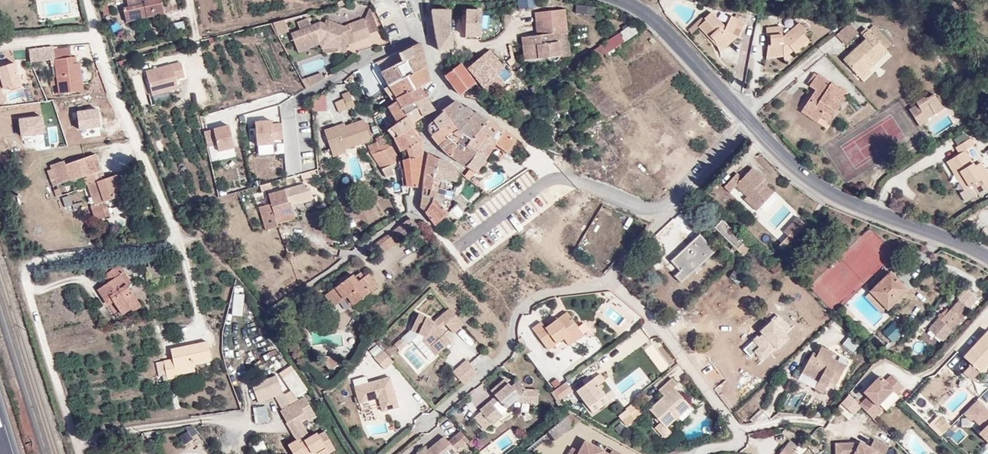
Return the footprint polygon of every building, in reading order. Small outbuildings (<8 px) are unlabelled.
[(146,12),(146,17),(164,14),(161,0),(127,0),(128,7),(123,8),(125,16),(146,12)] [(663,0),(659,0),(664,11),(667,9),(663,0)] [(539,35),(523,37),(526,60),(548,57),(552,60),(558,60),(561,55),(571,54),(567,23),(565,8),(548,11),(550,23),(557,22),(558,24),(559,32),(546,34),(539,35)] [(481,40),(482,11),(467,9),(465,40),(481,40)] [(454,50),(451,10),(432,10),(435,29),(439,51),(454,50)] [(546,34),(544,24),(550,23),(548,11),(536,12),(537,25),(539,35),(546,34)] [(126,21),(146,17),(146,12),(125,16),(126,21)] [(705,21),(698,27),(707,36),(709,35),(715,42),(717,47),(720,53),(737,37),(732,34),(736,28),(742,31),(745,23),(731,17),(725,29),(711,13),(703,18),(705,21)] [(346,45),(369,36),(364,19),(342,27),(326,20),(324,25),(321,23),(310,27),(301,30),(292,33),(299,53),(320,45),(323,53),(346,52),(346,45)] [(286,32),(283,21),(272,24),(277,35),(286,32)] [(307,21),(299,24),(301,30),(310,27),(307,21)] [(782,38),(780,26),(766,27),(767,36),(770,36),(770,46),(767,46),(766,58),(785,56),(792,50),(795,53),(808,41),(803,35),(806,32),(798,24),(782,38)] [(846,45),(857,34),(849,25),(838,36),(846,45)] [(637,33),(632,26),(601,46),(605,53),(637,33)] [(891,45),(873,26),(868,31),(885,50),(891,45)] [(868,70),(887,52),(885,50),(868,31),(867,30),(862,35),(866,40),(844,61),(862,80),(870,72),(868,70)] [(707,36),(717,47),(715,42),(709,35),(707,36)] [(389,85),(426,66),(423,55),(420,43),(398,53),(402,61),(380,72),(389,85)] [(69,48),(53,49),(53,47),(29,50),(31,62),(51,60),(51,65),(55,65),(59,94),(83,91),(80,63),(77,64),(67,65),(66,58),(71,57),(69,48)] [(473,63),(467,68),(485,90),(488,94),(497,87),(511,75),(489,50),(473,63)] [(77,64),(77,57),(71,57),(66,58),(67,65),(77,64)] [(181,62),(146,71),(152,95),(178,89),(176,79),(184,77),(181,62)] [(469,74),(461,64),(445,75),(453,85),(460,95),(471,86),(475,84),(469,74)] [(418,87),(429,82),(428,74),(426,66),(389,85),(397,97),(418,87)] [(0,75),(0,83),(5,97),(25,89),(17,68),(0,75)] [(324,78),(321,72),(301,79),(307,89),(324,78)] [(814,73),(807,83),(810,86),(817,75),(814,73)] [(837,93),(839,89),(817,75),(810,86),(816,90),(804,108),(819,118),(821,116),(829,122),(844,98),(837,93)] [(395,99),(397,97),(389,85),(384,89),(392,100),(395,99)] [(425,98),(418,87),(397,97),(395,99),(397,101),(389,106),(399,122),(407,116),(402,108),(414,102),(425,98)] [(844,98),(846,95),(839,89),(837,93),(844,98)] [(354,105),(349,91),(342,94),(347,108),(354,105)] [(923,117),(941,106),(933,93),(924,99),(922,96),(913,101),(915,104),(908,108),(918,125),(926,120),(923,117)] [(317,96),(318,112),(326,111),(325,96),(317,96)] [(422,116),(433,110),(425,98),(414,102),(422,116)] [(460,116),(456,112),(462,107),(456,101),(443,111),(444,112),(451,122),(460,116)] [(420,117),(422,116),(414,102),(402,108),(407,116),(412,123),(417,119),(420,117)] [(516,114),(520,119),(535,109),(532,103),(516,114)] [(471,143),(476,138),(480,133),(489,122),(476,113),(474,115),(462,107),(456,112),(460,116),(451,122),(458,130),(463,137),(471,143)] [(817,122),(819,118),(804,108),(801,112),(817,122)] [(100,110),(78,111),(80,136),(102,135),(100,110)] [(429,131),(433,136),(451,122),(444,112),(428,125),(429,131)] [(410,124),(412,123),(407,116),(399,122),(389,129),(394,138),(413,128),(410,124)] [(420,129),(422,125),(417,119),(412,123),(410,124),(413,128),(416,133),(420,129)] [(284,139),(283,123),(273,124),(273,120),(256,122),(258,146),(275,144),(274,139),(284,139)] [(324,129),(332,153),(345,149),(371,140),(364,120),(345,126),(338,129),(337,125),(324,129)] [(440,145),(458,130),(451,122),(433,136),(440,145)] [(480,133),(496,142),(504,132),(489,122),(480,133)] [(44,123),(20,125),(21,138),(45,137),(44,123)] [(229,126),(204,132),(207,146),(217,144),(219,151),(234,148),(229,126)] [(423,147),(423,143),(419,138),(416,133),(413,128),(394,138),(401,152),(410,147),(423,147)] [(450,155),(463,137),(458,130),(440,145),(443,149),(450,155)] [(507,153),(516,141),(504,132),(496,142),(495,144),(507,153)] [(477,152),(486,157),(495,144),(496,142),(480,133),(476,138),(471,143),(467,147),(477,152)] [(467,147),(471,143),(463,137),(450,155),(453,157),(467,167),(477,152),(467,147)] [(379,148),(389,143),(386,138),(376,142),(379,148)] [(975,145),(971,139),(955,148),(959,154),(947,163),(964,191),(972,186),(978,195),(987,188),(987,174),(981,163),(976,166),(972,159),(971,160),(966,151),(975,145)] [(283,141),(275,141),(276,152),(284,152),(283,141)] [(376,142),(369,146),(371,151),(379,148),(376,142)] [(391,165),(399,162),(401,161),(392,147),(380,151),(372,154),(382,169),(391,165)] [(500,161),(505,154),(500,150),(496,157),(500,161)] [(475,172),(486,157),(477,152),(467,167),(471,169),(475,172)] [(434,174),(438,166),(438,159),(427,153),(422,195),(433,199),(434,193),(436,188),(439,177),(434,174)] [(101,171),(95,154),(65,165),(64,163),(49,167),(50,171),(46,172),(49,181),(54,180),(56,186),(70,180),(71,181),(101,171)] [(417,188),(421,157),(403,160),(408,187),(417,188)] [(445,179),(449,162),(438,159),(438,166),(434,174),(439,177),(436,188),(446,190),(445,179)] [(399,162),(404,187),(408,187),(403,160),(401,161),(399,162)] [(458,173),(459,170),(449,162),(445,179),(456,182),(457,180),(458,173)] [(386,178),(393,175),(391,165),(382,169),(386,178)] [(466,178),(470,180),(475,172),(471,169),(465,177),(466,178)] [(744,201),(754,211),(773,195),(764,186),(761,183),(764,181),(752,170),(742,181),(737,176),(726,186),(730,191),(735,186),(747,198),(744,201)] [(463,183),(466,178),(465,177),(458,173),(457,180),(463,183)] [(116,175),(88,185),(94,201),(95,205),(113,199),(119,196),(123,195),(118,181),(116,175)] [(128,193),(123,179),(118,181),(123,195),(128,193)] [(445,179),(446,190),(454,192),(456,182),(445,179)] [(272,188),(270,183),(260,186),(261,191),(272,188)] [(266,230),(278,227),(277,223),(276,219),(294,214),(291,204),(312,198),(309,187),(306,185),(303,184),(268,194),(271,204),(260,207),(266,230)] [(425,213),(427,216),(435,225),(448,213),(442,206),(444,195),(434,193),(433,199),(431,203),(425,213)] [(422,195),(420,207),(425,213),(431,203),(433,199),(422,195)] [(451,210),(460,219),(466,213),(458,204),(455,207),(451,210)] [(277,223),(295,219),(294,214),(276,219),(277,223)] [(401,239),(417,227),(410,218),(394,230),(401,239)] [(721,219),(714,227),(733,245),(736,248),(743,255),(750,248),(721,219)] [(784,232),(790,239),(780,247),(785,252),(810,232),(800,219),(784,232)] [(391,238),(388,234),(377,243),(379,246),(391,238)] [(680,269),(691,258),(698,266),(714,250),(699,234),(671,261),(680,269)] [(396,243),(391,238),(379,246),(384,252),(396,243)] [(586,261),(589,258),(580,248),(576,251),(586,261)] [(674,274),(681,282),(698,266),(691,258),(680,269),(674,274)] [(122,286),(116,277),(124,271),(119,263),(117,265),(113,259),(100,268),(104,274),(102,275),(107,283),(97,289),(108,305),(113,302),(122,314),(131,308),(133,311),(141,306),(126,283),(122,286)] [(146,267),(147,273),(145,273),(145,278),(148,278),(164,275),(162,264),(146,267)] [(126,283),(130,281),(124,271),(116,277),(122,286),(126,283)] [(355,277),(353,274),(330,291),(339,302),(348,296),(354,305),(378,287),(368,273),(364,277),(358,281),(355,277)] [(364,277),(361,273),(355,277),(358,281),(364,277)] [(887,309),(907,290),(891,273),(871,292),(887,309)] [(321,294),(316,286),(306,293),(312,302),(321,294)] [(325,295),(333,307),(339,302),(330,291),(325,295)] [(233,295),(232,316),(243,317),(244,296),(233,295)] [(941,322),(951,331),(970,309),(969,308),(972,304),(966,299),(963,302),(961,300),(941,322)] [(842,310),(852,321),(856,317),(849,310),(849,311),(845,307),(842,310)] [(454,335),(464,325),(450,309),(432,324),(430,322),(430,321),(418,315),(411,331),(425,338),(423,342),(436,357),(451,343),(440,330),(445,325),(454,335)] [(548,350),(564,338),(578,328),(566,311),(545,327),(540,321),(532,327),(548,350)] [(681,322),(686,328),(701,317),(696,311),(681,322)] [(691,335),(706,325),(701,317),(686,328),(691,335)] [(898,325),(885,331),(890,342),(903,336),(898,325)] [(569,345),(583,334),(578,328),(564,338),(569,345)] [(985,329),(974,340),(977,343),(987,331),(985,329)] [(987,331),(977,343),(964,357),(970,363),(979,372),(987,362),(987,331)] [(405,347),(400,341),(393,346),(398,352),(405,347)] [(177,375),(176,371),(195,367),(194,364),(212,360),(208,342),(171,350),(173,359),(155,362),(158,376),(162,375),(164,381),(177,378),(177,375)] [(803,372),(820,380),(829,385),(832,379),(838,382),(846,365),(831,357),(834,352),(822,346),(816,357),(812,355),(803,372)] [(329,370),(342,361),(341,357),(325,356),(321,351),(318,354),(329,370)] [(375,359),(385,370),(392,363),(382,352),(375,359)] [(476,371),(467,360),(453,372),(462,383),(476,371)] [(962,372),(971,381),(979,372),(970,363),(962,372)] [(306,419),(314,414),(304,396),(310,392),(292,366),(279,373),(290,391),(285,394),(276,375),(252,384),(258,403),(274,397),(282,411),(280,412),(297,441),(288,446),(293,453),(312,453),(315,452),(316,453),(327,453),(328,453),(326,449),(333,445),(325,432),(319,436),(318,434),(310,439),(300,422),(306,419)] [(599,374),(577,391),(589,407),(605,395),(598,385),(604,380),(599,374)] [(882,410),(877,405),(894,389),(897,393),(903,387),(893,376),(887,382),(883,377),(858,401),(874,417),(882,410)] [(678,417),(673,411),(685,400),(674,388),(677,384),(672,378),(658,390),(664,396),(650,409),(666,427),(678,417)] [(382,412),(398,407),(390,379),(355,389),(359,405),(379,399),(382,412)] [(496,397),(481,410),(482,412),(488,420),(492,424),(502,416),(496,408),(501,404),(505,408),(514,400),(537,402),(538,390),(526,389),(516,379),(510,385),(504,379),(491,391),(496,397)] [(816,387),(826,393),(829,385),(820,380),(816,387)] [(569,384),(554,392),(558,402),(574,394),(569,384)] [(593,413),(610,401),(605,395),(589,407),(593,413)] [(678,417),(690,406),(685,400),(673,411),(678,417)] [(626,409),(634,419),(642,412),(634,402),(626,409)] [(269,422),(267,407),(254,408),(256,424),(269,422)] [(477,416),(483,424),(488,420),(482,412),(477,416)] [(975,422),(979,426),(986,418),(983,415),(975,422)] [(578,422),(569,416),(549,432),(555,440),(566,431),(572,427),(578,422)] [(936,425),(942,432),(949,425),(942,419),(936,425)] [(624,429),(619,423),(613,429),(618,434),(624,429)] [(570,436),(575,431),(572,427),(566,431),(570,436)] [(467,440),(461,433),(449,442),(445,437),(428,451),(426,448),(419,453),(459,453),(456,450),(467,440)] [(883,447),(870,439),(866,445),(865,447),(854,441),(850,438),(830,439),(831,451),(837,450),(837,453),(846,453),(848,453),(879,453),(883,447)] [(866,445),(856,439),(854,441),(865,447),(866,445)]
